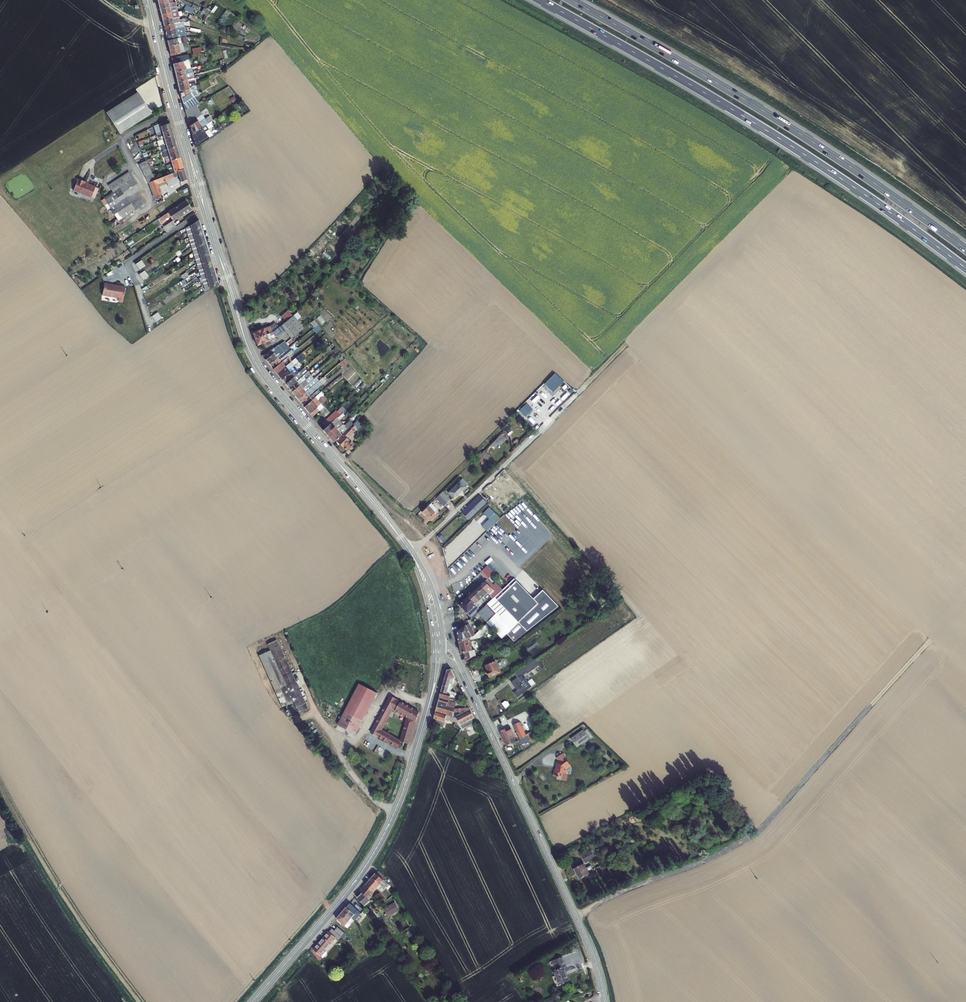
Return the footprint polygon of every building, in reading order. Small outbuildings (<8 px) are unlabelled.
[(187,6),(184,11),(191,15),(193,10),(190,8),(187,6)] [(204,7),(201,12),(207,15),(209,10),(204,7)] [(221,16),(224,19),(230,13),(227,10),(221,16)] [(161,14),(162,21),(179,18),(177,12),(161,14)] [(257,25),(252,30),(260,37),(264,32),(257,25)] [(165,30),(166,36),(183,32),(182,28),(165,30)] [(166,36),(167,41),(184,37),(183,32),(166,36)] [(182,43),(185,42),(187,42),(185,37),(184,37),(167,41),(168,46),(178,44),(182,43)] [(168,46),(171,56),(180,54),(180,52),(178,44),(168,46)] [(188,55),(171,58),(174,72),(184,69),(182,61),(185,61),(185,60),(189,59),(188,55)] [(174,72),(176,76),(192,72),(191,68),(184,69),(174,72)] [(176,76),(177,82),(194,78),(193,76),(192,72),(176,76)] [(177,82),(178,86),(195,82),(195,81),(194,78),(177,82)] [(178,86),(179,92),(196,86),(195,82),(178,86)] [(181,99),(196,89),(197,89),(196,86),(179,92),(181,99)] [(199,93),(196,89),(181,99),(182,103),(184,109),(195,102),(197,101),(194,96),(199,93)] [(106,113),(120,134),(151,114),(138,93),(106,113)] [(195,102),(184,109),(185,111),(187,110),(189,115),(198,109),(195,102)] [(185,111),(187,118),(192,134),(206,125),(208,123),(204,118),(204,119),(198,109),(189,115),(187,110),(185,111)] [(156,134),(171,129),(168,119),(154,126),(156,134)] [(208,123),(206,125),(209,129),(214,126),(211,121),(208,123)] [(206,125),(192,134),(196,148),(212,137),(211,135),(208,137),(204,132),(209,129),(206,125)] [(173,135),(171,129),(156,134),(158,137),(163,135),(164,138),(173,135)] [(160,145),(175,140),(173,135),(164,138),(158,140),(157,141),(158,146),(160,145)] [(163,151),(176,146),(175,140),(160,145),(160,147),(162,147),(163,151)] [(161,152),(163,157),(169,155),(178,152),(176,146),(163,151),(161,152)] [(169,155),(163,157),(165,163),(171,161),(180,157),(178,152),(169,155)] [(166,167),(167,169),(181,163),(180,157),(171,161),(172,164),(166,167)] [(154,175),(147,162),(145,159),(137,164),(145,178),(154,175)] [(167,169),(168,175),(183,169),(181,163),(167,169)] [(156,179),(158,186),(167,183),(169,186),(186,179),(183,169),(168,175),(156,179)] [(113,192),(104,198),(118,220),(138,207),(139,208),(146,204),(137,191),(140,189),(129,172),(108,186),(113,192)] [(145,178),(147,182),(148,182),(154,197),(161,194),(158,186),(156,179),(154,175),(145,178)] [(78,179),(73,190),(91,197),(95,187),(88,185),(84,183),(85,182),(78,179)] [(191,209),(186,201),(157,220),(159,223),(170,216),(173,221),(191,209)] [(148,232),(160,224),(159,223),(157,220),(145,228),(148,232)] [(165,234),(176,227),(173,222),(162,229),(165,234)] [(141,262),(135,265),(139,272),(145,268),(141,262)] [(144,272),(138,276),(142,282),(147,278),(144,272)] [(164,273),(155,279),(157,282),(166,277),(164,273)] [(125,288),(104,284),(102,296),(119,299),(118,301),(122,302),(125,288)] [(287,321),(293,315),(289,310),(282,317),(287,321)] [(156,315),(150,319),(154,324),(160,320),(156,315)] [(294,315),(293,315),(287,321),(282,325),(292,338),(304,328),(294,315)] [(317,332),(321,329),(314,320),(309,323),(317,332)] [(276,322),(271,326),(252,332),(255,339),(270,333),(273,331),(279,327),(276,322)] [(255,339),(257,344),(272,339),(271,335),(274,333),(276,336),(285,330),(281,325),(279,327),(273,331),(270,333),(255,339)] [(263,356),(269,364),(284,352),(291,346),(287,342),(285,343),(284,341),(274,348),(273,347),(263,356)] [(273,368),(281,362),(280,360),(287,355),(284,352),(269,364),(273,368)] [(286,383),(299,372),(298,370),(298,369),(297,367),(295,367),(294,366),(305,356),(302,352),(292,361),(277,373),(286,383)] [(288,356),(281,362),(273,368),(277,373),(292,361),(288,356)] [(339,364),(343,368),(348,363),(345,359),(339,364)] [(308,365),(299,372),(286,383),(289,387),(301,377),(311,369),(308,365)] [(555,373),(546,381),(551,385),(559,377),(555,373)] [(311,375),(305,380),(292,391),(295,395),(311,382),(314,379),(311,375)] [(305,380),(301,377),(289,387),(292,391),(305,380)] [(298,399),(311,388),(314,385),(319,381),(316,377),(314,379),(311,382),(295,395),(298,399)] [(314,385),(311,388),(298,399),(301,403),(314,392),(315,391),(318,389),(322,385),(319,381),(314,385)] [(301,403),(304,406),(317,395),(314,392),(301,403)] [(321,392),(317,395),(304,406),(312,416),(324,407),(321,403),(327,399),(321,392)] [(341,414),(337,410),(323,423),(326,427),(341,414)] [(340,420),(345,415),(343,412),(341,414),(326,427),(323,430),(326,433),(336,425),(340,420)] [(339,428),(329,437),(333,442),(337,439),(347,430),(354,424),(350,419),(345,424),(344,423),(343,424),(339,428)] [(326,433),(329,437),(339,428),(343,424),(340,420),(336,425),(326,433)] [(350,434),(357,427),(354,424),(347,430),(350,434)] [(346,437),(350,434),(347,430),(337,439),(338,441),(347,451),(353,445),(346,437)] [(505,440),(500,436),(493,442),(497,446),(501,443),(502,443),(505,440)] [(484,452),(481,454),(487,461),(490,458),(484,452)] [(481,454),(477,458),(483,465),(487,461),(481,454)] [(462,479),(448,492),(453,498),(465,487),(465,486),(467,484),(462,479)] [(443,492),(439,495),(446,502),(450,499),(443,492)] [(442,506),(446,502),(439,495),(435,499),(442,506)] [(479,496),(463,513),(469,519),(486,502),(479,496)] [(437,510),(431,503),(421,512),(428,519),(437,510)] [(484,514),(475,524),(479,528),(488,519),(484,514)] [(488,566),(482,572),(489,580),(494,574),(488,566)] [(499,593),(497,595),(516,616),(514,617),(519,622),(507,634),(514,641),(558,608),(547,596),(538,604),(534,600),(515,579),(502,590),(499,593)] [(489,580),(482,586),(493,599),(497,595),(499,593),(493,587),(494,586),(489,580)] [(494,586),(493,587),(499,593),(502,590),(496,584),(494,586)] [(477,590),(489,602),(493,599),(482,586),(477,590)] [(477,590),(473,594),(485,606),(488,603),(489,602),(477,590)] [(538,604),(547,596),(543,591),(534,600),(538,604)] [(485,606),(473,594),(468,598),(478,608),(480,611),(483,608),(485,606)] [(489,602),(488,603),(497,613),(488,623),(492,627),(502,637),(503,638),(507,634),(519,622),(514,617),(516,616),(497,595),(493,599),(489,602)] [(480,611),(478,608),(468,598),(460,605),(472,618),(478,613),(480,611)] [(497,613),(488,603),(485,606),(483,608),(480,611),(478,613),(488,623),(497,613)] [(481,637),(492,627),(488,623),(475,635),(479,638),(481,637)] [(469,624),(458,631),(460,642),(470,640),(473,637),(469,631),(472,629),(469,624)] [(471,642),(479,638),(475,635),(473,637),(470,640),(460,642),(462,653),(464,652),(466,660),(475,654),(474,650),(472,650),(471,642)] [(294,702),(299,713),(308,709),(277,641),(268,645),(271,651),(259,656),(282,707),(294,702)] [(496,661),(486,665),(488,671),(487,671),(489,677),(501,672),(496,661)] [(539,666),(531,672),(533,675),(541,670),(539,666)] [(529,672),(526,668),(517,674),(520,679),(514,683),(520,691),(523,695),(533,687),(527,678),(525,679),(523,676),(529,672)] [(452,670),(447,670),(439,699),(447,701),(449,701),(449,699),(448,699),(449,694),(454,696),(455,692),(450,691),(453,679),(456,678),(452,670)] [(377,693),(359,684),(338,725),(356,734),(377,693)] [(392,709),(408,718),(401,741),(408,743),(414,721),(416,722),(419,712),(390,696),(371,733),(397,748),(401,742),(380,730),(392,709)] [(447,701),(439,699),(436,712),(451,716),(453,709),(446,707),(447,701)] [(453,709),(455,703),(447,701),(446,707),(453,709)] [(474,719),(470,709),(457,716),(461,725),(474,719)] [(451,716),(436,712),(434,719),(435,719),(435,724),(442,727),(445,719),(456,721),(454,717),(451,716)] [(527,736),(520,722),(515,725),(522,739),(527,736)] [(511,726),(501,731),(508,745),(518,740),(511,726)] [(583,730),(571,739),(577,747),(589,739),(583,730)] [(381,751),(378,755),(385,759),(388,755),(381,751)] [(566,769),(570,766),(562,754),(557,758),(559,761),(557,763),(556,769),(555,769),(553,776),(561,777),(562,773),(565,774),(566,769)] [(591,850),(581,856),(585,863),(595,858),(591,850)] [(584,864),(574,869),(579,880),(594,872),(591,866),(586,868),(584,864)] [(602,865),(597,868),(602,877),(606,874),(602,865)] [(389,885),(384,880),(385,878),(382,876),(383,875),(379,871),(376,873),(372,877),(383,887),(386,889),(389,885)] [(379,890),(383,887),(372,877),(369,881),(377,888),(379,890)] [(374,892),(377,888),(369,881),(365,885),(374,892)] [(369,902),(367,900),(374,892),(365,885),(360,892),(361,893),(357,897),(363,906),(369,902)] [(394,902),(384,909),(388,916),(399,910),(394,902)] [(356,915),(358,913),(356,911),(356,910),(355,908),(354,910),(349,906),(348,908),(347,907),(343,911),(351,918),(353,921),(353,920),(354,920),(358,916),(356,915)] [(350,924),(353,921),(351,918),(343,911),(337,919),(345,926),(348,922),(350,924)] [(340,936),(343,932),(337,927),(333,930),(338,934),(340,936)] [(314,950),(320,955),(334,938),(329,933),(314,950)] [(563,956),(556,959),(557,963),(560,969),(555,970),(560,984),(570,981),(565,967),(567,966),(563,956)]
